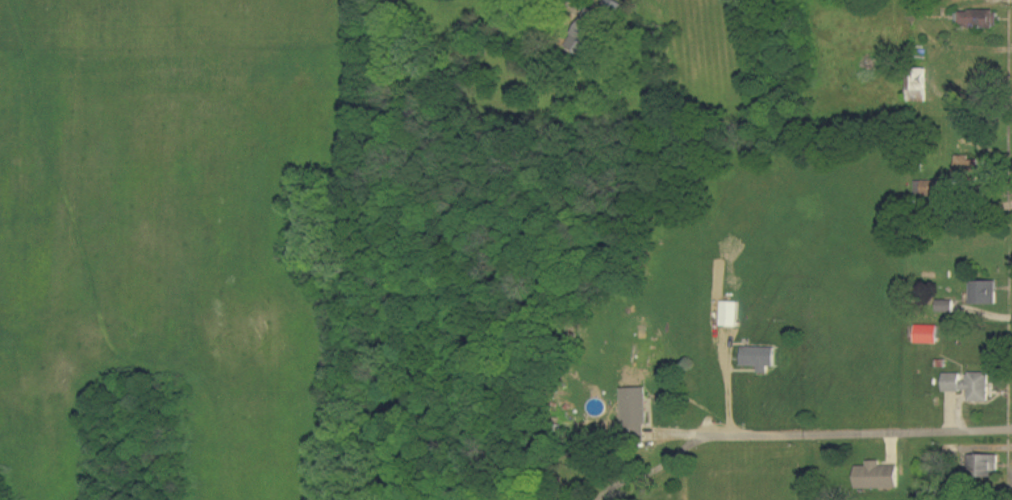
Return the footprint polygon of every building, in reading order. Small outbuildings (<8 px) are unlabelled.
[(615,0),(604,0),(600,4),(610,13),(619,4),(615,0)] [(958,13),(958,29),(997,29),(997,12),(958,13)] [(591,56),(599,17),(582,13),(574,52),(591,56)] [(910,101),(927,101),(928,77),(910,77),(910,101)] [(979,158),(958,159),(958,180),(980,179),(979,158)] [(917,181),(916,197),(942,198),(943,182),(917,181)] [(972,283),(972,307),(999,306),(999,283),(972,283)] [(722,328),(740,328),(741,304),(723,303),(722,328)] [(916,345),(940,345),(940,327),(917,326),(916,345)] [(760,368),(760,375),(771,375),(771,368),(777,368),(777,349),(744,348),(744,368),(760,368)] [(945,393),(970,393),(970,404),(990,404),(990,374),(969,374),(969,382),(962,382),(962,375),(945,375),(945,393)] [(623,390),(625,440),(649,439),(648,389),(623,390)] [(968,480),(999,480),(999,457),(969,457),(968,480)] [(858,491),(900,490),(900,467),(881,467),(881,463),(867,463),(867,468),(857,468),(858,491)]
